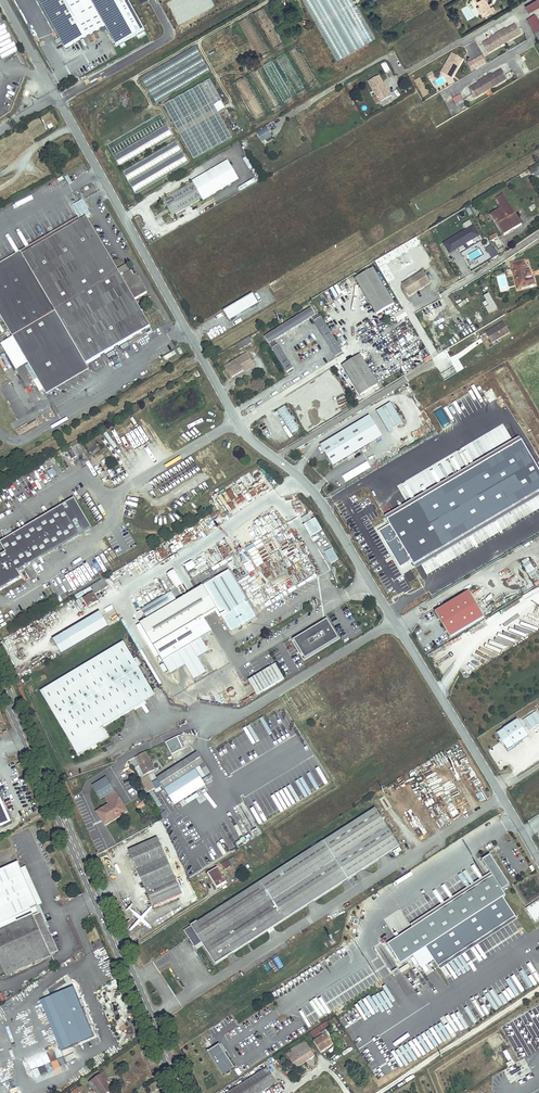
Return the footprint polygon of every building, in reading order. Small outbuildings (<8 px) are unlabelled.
[(145,32),(127,0),(37,0),(65,50),(105,27),(117,48),(145,32)] [(354,0),(302,0),(336,60),(376,38),(357,5),(356,6),(353,1),(354,0)] [(477,1),(478,1),(480,5),(477,6),(481,12),(483,11),(486,15),(495,10),(493,5),(490,7),(489,4),(486,0),(476,0),(477,1)] [(538,6),(538,0),(536,0),(525,7),(529,12),(538,6)] [(536,16),(527,21),(535,35),(538,33),(538,21),(536,16)] [(499,33),(503,40),(508,37),(510,41),(521,34),(516,25),(506,30),(507,31),(505,32),(504,30),(499,33)] [(498,43),(503,40),(499,33),(494,36),(495,38),(493,39),(492,38),(483,44),(489,53),(500,46),(498,43)] [(210,73),(195,46),(141,78),(157,104),(210,73)] [(309,87),(319,81),(298,46),(288,52),(309,87)] [(296,94),(306,88),(286,54),(275,59),(296,94)] [(458,68),(463,60),(452,54),(443,69),(454,75),(457,69),(456,69),(457,67),(458,68)] [(482,56),(471,62),(476,69),(486,63),(482,56)] [(283,102),(293,96),(273,61),(263,67),(283,102)] [(476,69),(471,62),(468,64),(472,72),(476,69)] [(388,63),(382,65),(384,72),(390,70),(388,63)] [(271,111),(281,105),(260,68),(250,74),(271,111)] [(452,78),(454,75),(443,69),(441,72),(452,78)] [(485,78),(489,85),(494,82),(496,86),(508,79),(502,70),(493,75),(493,76),(491,77),(490,75),(485,78)] [(379,76),(369,81),(377,96),(380,102),(383,107),(392,102),(390,97),(392,96),(390,93),(388,93),(383,84),(379,76)] [(484,88),(489,85),(485,78),(480,81),(481,83),(479,84),(470,89),(475,98),(486,92),(484,88)] [(190,158),(232,139),(219,112),(225,109),(211,80),(164,101),(190,158)] [(456,106),(464,102),(460,94),(452,98),(456,106)] [(161,114),(106,143),(118,166),(173,138),(161,114)] [(263,142),(272,136),(267,127),(257,133),(263,142)] [(133,192),(189,164),(177,141),(121,169),(133,192)] [(239,180),(228,161),(206,174),(217,193),(239,180)] [(193,183),(164,200),(173,216),(203,199),(203,200),(217,193),(206,174),(192,182),(193,183)] [(500,210),(492,215),(504,235),(522,225),(503,195),(496,199),(500,206),(498,207),(500,210)] [(87,218),(81,221),(79,218),(0,264),(0,315),(13,338),(28,364),(44,390),(48,387),(53,388),(55,383),(59,385),(61,379),(66,381),(68,376),(72,377),(74,372),(78,374),(80,369),(84,370),(88,364),(151,327),(135,300),(147,293),(136,275),(135,276),(132,272),(131,272),(126,265),(118,270),(87,218)] [(454,238),(444,244),(450,253),(458,249),(460,252),(465,248),(463,245),(472,240),(474,243),(480,240),(475,233),(477,232),(470,220),(463,225),(466,230),(456,236),(457,238),(455,239),(454,238)] [(490,241),(498,236),(496,233),(488,237),(490,241)] [(407,255),(417,250),(414,245),(405,250),(407,255)] [(497,253),(492,245),(486,249),(491,256),(497,253)] [(525,260),(511,263),(516,282),(520,281),(522,289),(536,285),(533,277),(532,277),(530,278),(528,272),(525,260)] [(373,268),(356,279),(377,314),(394,304),(373,268)] [(423,271),(402,284),(409,296),(430,283),(423,271)] [(338,285),(330,288),(334,297),(338,295),(341,293),(338,285)] [(230,322),(259,304),(253,294),(223,311),(230,322)] [(336,357),(343,353),(318,313),(316,315),(312,309),(265,338),(289,375),(295,371),(276,340),(312,318),(336,357)] [(398,322),(408,316),(404,310),(394,316),(398,322)] [(504,322),(485,333),(487,335),(488,335),(488,336),(488,337),(492,343),(510,332),(504,322)] [(352,341),(355,345),(363,340),(361,336),(352,341)] [(1,344),(16,370),(28,364),(13,338),(1,344)] [(240,350),(251,343),(248,338),(237,345),(240,350)] [(242,369),(253,363),(247,353),(225,366),(232,377),(243,371),(242,369)] [(361,395),(378,385),(360,355),(343,366),(361,395)] [(441,373),(443,379),(456,374),(454,368),(441,373)] [(334,378),(318,390),(322,396),(320,397),(327,407),(335,401),(332,398),(343,389),(334,378)] [(11,409),(15,416),(26,411),(22,403),(11,409)] [(377,411),(389,431),(403,423),(391,403),(377,411)] [(292,433),(299,429),(285,406),(278,410),(292,433)] [(383,437),(370,416),(356,424),(369,445),(383,437)] [(25,424),(14,427),(16,433),(26,429),(25,424)] [(369,445),(356,424),(321,446),(333,467),(347,458),(355,453),(369,445)] [(282,435),(287,442),(293,437),(288,431),(282,435)] [(67,450),(72,459),(77,457),(71,447),(67,450)] [(75,499),(41,519),(58,549),(92,528),(75,499)] [(43,557),(58,549),(41,519),(26,528),(43,557)] [(310,537),(322,530),(316,519),(304,526),(310,537)] [(19,572),(43,557),(26,528),(0,543),(6,553),(1,556),(15,582),(22,578),(19,572)] [(9,529),(4,533),(7,537),(13,533),(9,529)] [(331,564),(339,560),(332,548),(325,552),(331,564)] [(15,582),(1,556),(0,556),(0,562),(8,575),(0,580),(0,591),(15,582)] [(192,560),(184,564),(187,571),(196,567),(192,560)] [(530,561),(523,565),(530,577),(537,572),(530,561)] [(205,620),(204,617),(217,609),(221,616),(223,615),(224,617),(222,618),(231,633),(241,628),(241,627),(241,626),(243,627),(246,625),(246,623),(247,623),(248,623),(257,618),(248,602),(246,603),(245,601),(247,600),(229,570),(197,590),(147,619),(140,624),(171,675),(186,666),(194,681),(207,673),(199,659),(209,652),(202,640),(213,633),(205,620)] [(108,587),(103,578),(91,586),(93,590),(87,593),(89,596),(86,598),(88,602),(86,603),(89,607),(98,601),(94,594),(95,593),(95,594),(108,587)] [(187,580),(141,608),(147,619),(197,590),(190,584),(187,580)] [(262,608),(273,602),(260,581),(250,587),(262,608)] [(451,638),(485,617),(469,592),(435,612),(451,638)] [(79,607),(75,600),(54,612),(59,619),(79,607)] [(221,616),(217,609),(204,617),(205,620),(216,613),(220,619),(222,618),(221,616)] [(96,628),(99,633),(109,627),(101,612),(53,640),(59,650),(96,628)] [(328,622),(295,642),(305,659),(338,639),(328,622)] [(62,655),(99,633),(96,628),(59,650),(62,655)] [(91,747),(96,744),(109,737),(103,727),(156,696),(124,642),(41,691),(78,755),(91,747)] [(257,695),(284,679),(276,664),(249,680),(257,695)] [(221,696),(227,694),(221,680),(215,683),(221,696)] [(316,728),(323,724),(319,718),(313,722),(316,728)] [(508,750),(529,737),(518,719),(497,733),(508,750)] [(181,734),(165,742),(171,754),(187,746),(181,734)] [(144,775),(155,770),(152,766),(151,762),(146,752),(135,757),(139,766),(144,775)] [(157,778),(174,805),(206,785),(204,782),(209,779),(208,777),(211,775),(197,753),(157,778)] [(140,777),(144,775),(139,766),(135,767),(140,777)] [(148,792),(155,789),(149,775),(141,779),(148,792)] [(138,793),(134,786),(130,789),(129,790),(130,793),(129,793),(132,797),(138,793)] [(119,798),(115,792),(105,798),(109,804),(119,798)] [(12,823),(0,797),(0,828),(12,823)] [(109,804),(96,812),(97,813),(102,821),(105,826),(128,812),(119,798),(109,804)] [(398,843),(375,807),(185,932),(195,947),(202,943),(216,963),(350,875),(398,843)] [(102,821),(97,813),(93,815),(98,824),(102,821)] [(154,907),(182,894),(174,875),(158,840),(157,838),(129,851),(154,907)] [(163,838),(158,840),(174,875),(178,873),(163,838)] [(124,860),(131,858),(129,850),(121,853),(124,860)] [(388,944),(401,964),(426,947),(438,967),(516,917),(503,897),(506,895),(502,890),(510,885),(490,855),(482,860),(491,873),(492,876),(413,928),(388,944)] [(225,870),(231,865),(229,861),(222,865),(225,870)] [(5,972),(6,975),(58,951),(41,912),(39,913),(36,907),(38,906),(21,868),(18,862),(0,871),(0,962),(5,972)] [(43,904),(26,866),(21,868),(38,906),(43,904)] [(217,868),(208,874),(217,888),(226,882),(217,868)] [(411,925),(413,928),(492,876),(491,873),(411,925)] [(535,922),(538,920),(538,900),(526,908),(535,922)] [(51,996),(72,1046),(72,1047),(95,1037),(85,1015),(87,1014),(84,1009),(83,1009),(74,986),(51,996)] [(45,999),(65,1049),(72,1046),(51,996),(45,999)] [(326,1022),(310,1032),(314,1039),(318,1036),(319,1038),(315,1041),(321,1052),(333,1044),(331,1041),(326,1034),(328,1032),(326,1030),(330,1027),(326,1022)] [(296,1068),(315,1056),(305,1041),(286,1053),(296,1068)] [(229,1059),(226,1054),(219,1044),(207,1052),(223,1076),(235,1068),(229,1059)] [(37,1067),(50,1062),(46,1050),(26,1058),(33,1077),(40,1074),(37,1067)] [(267,1068),(228,1092),(260,1092),(277,1083),(267,1068)] [(103,1073),(101,1075),(106,1083),(109,1081),(103,1073)] [(112,1090),(106,1083),(101,1075),(90,1083),(97,1092),(108,1092),(112,1090)]
